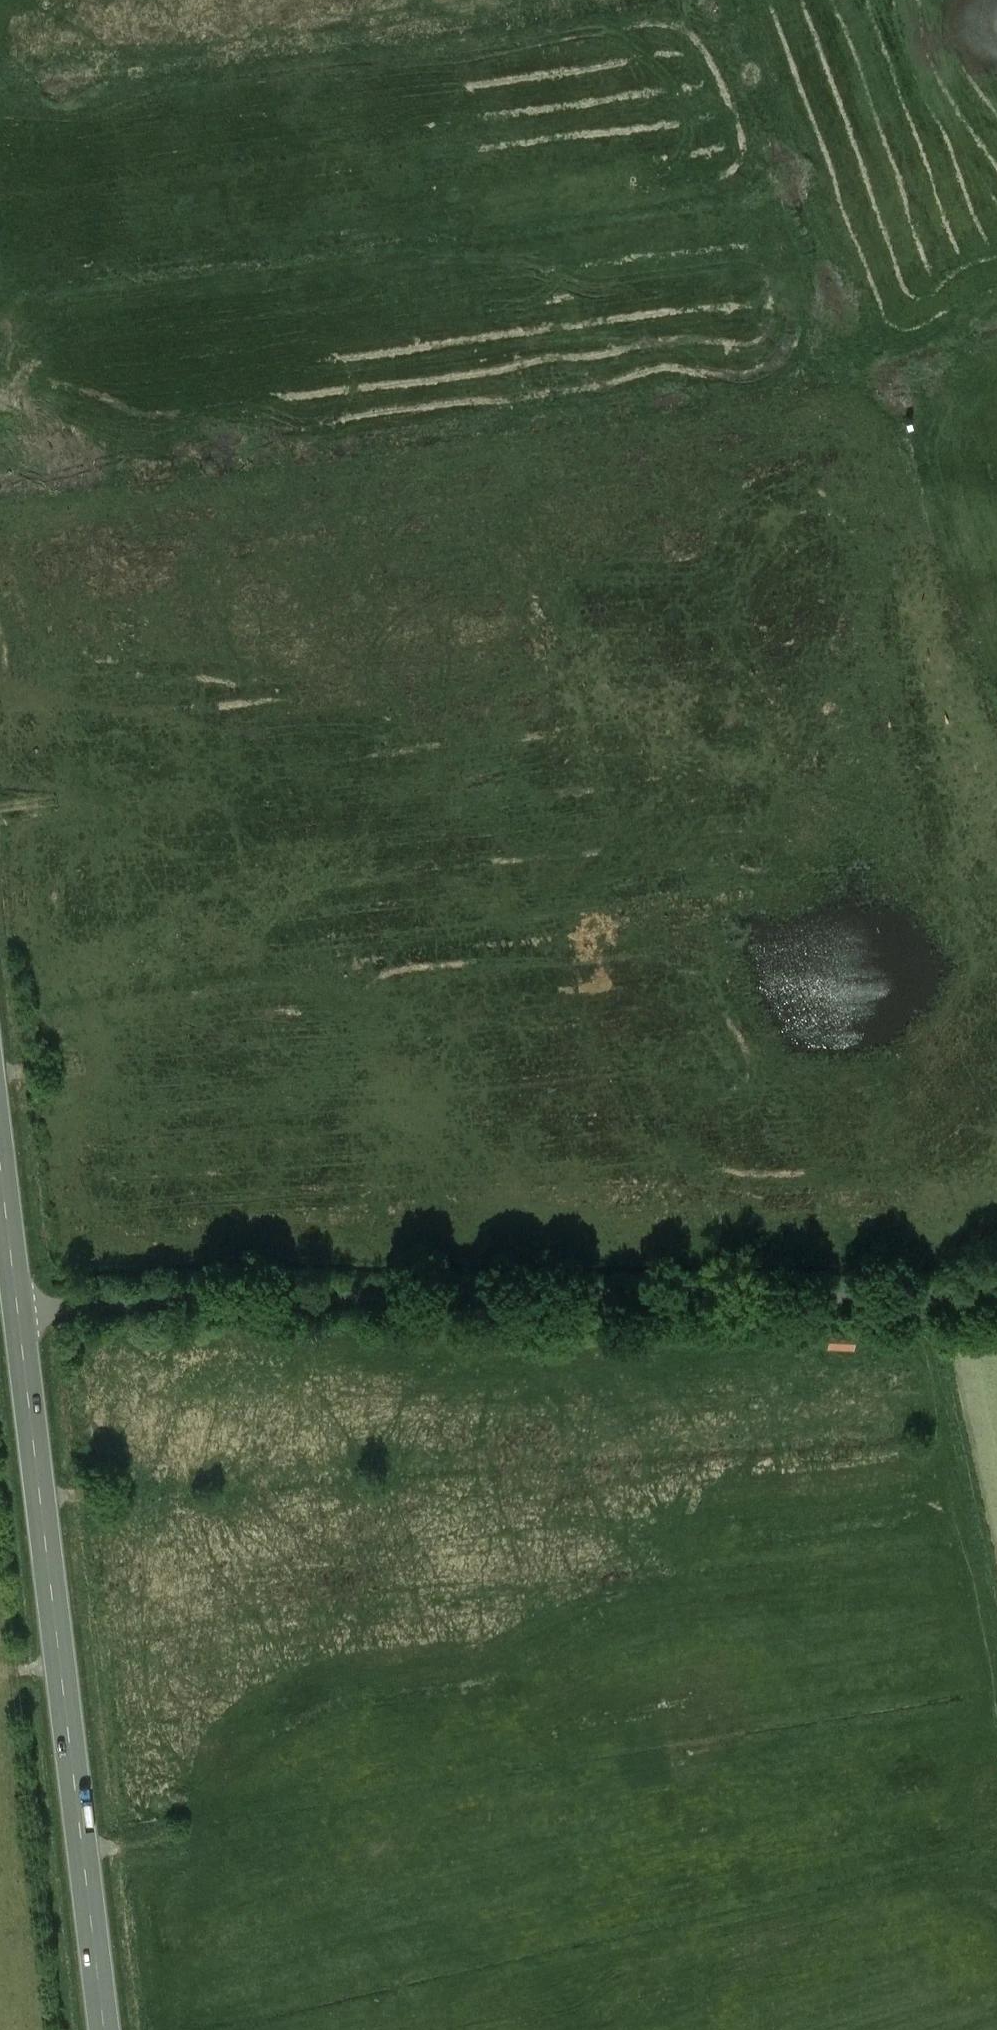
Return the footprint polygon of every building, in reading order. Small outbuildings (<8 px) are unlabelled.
[(854,1329),(828,1328),(827,1348),(854,1349),(854,1329)]
